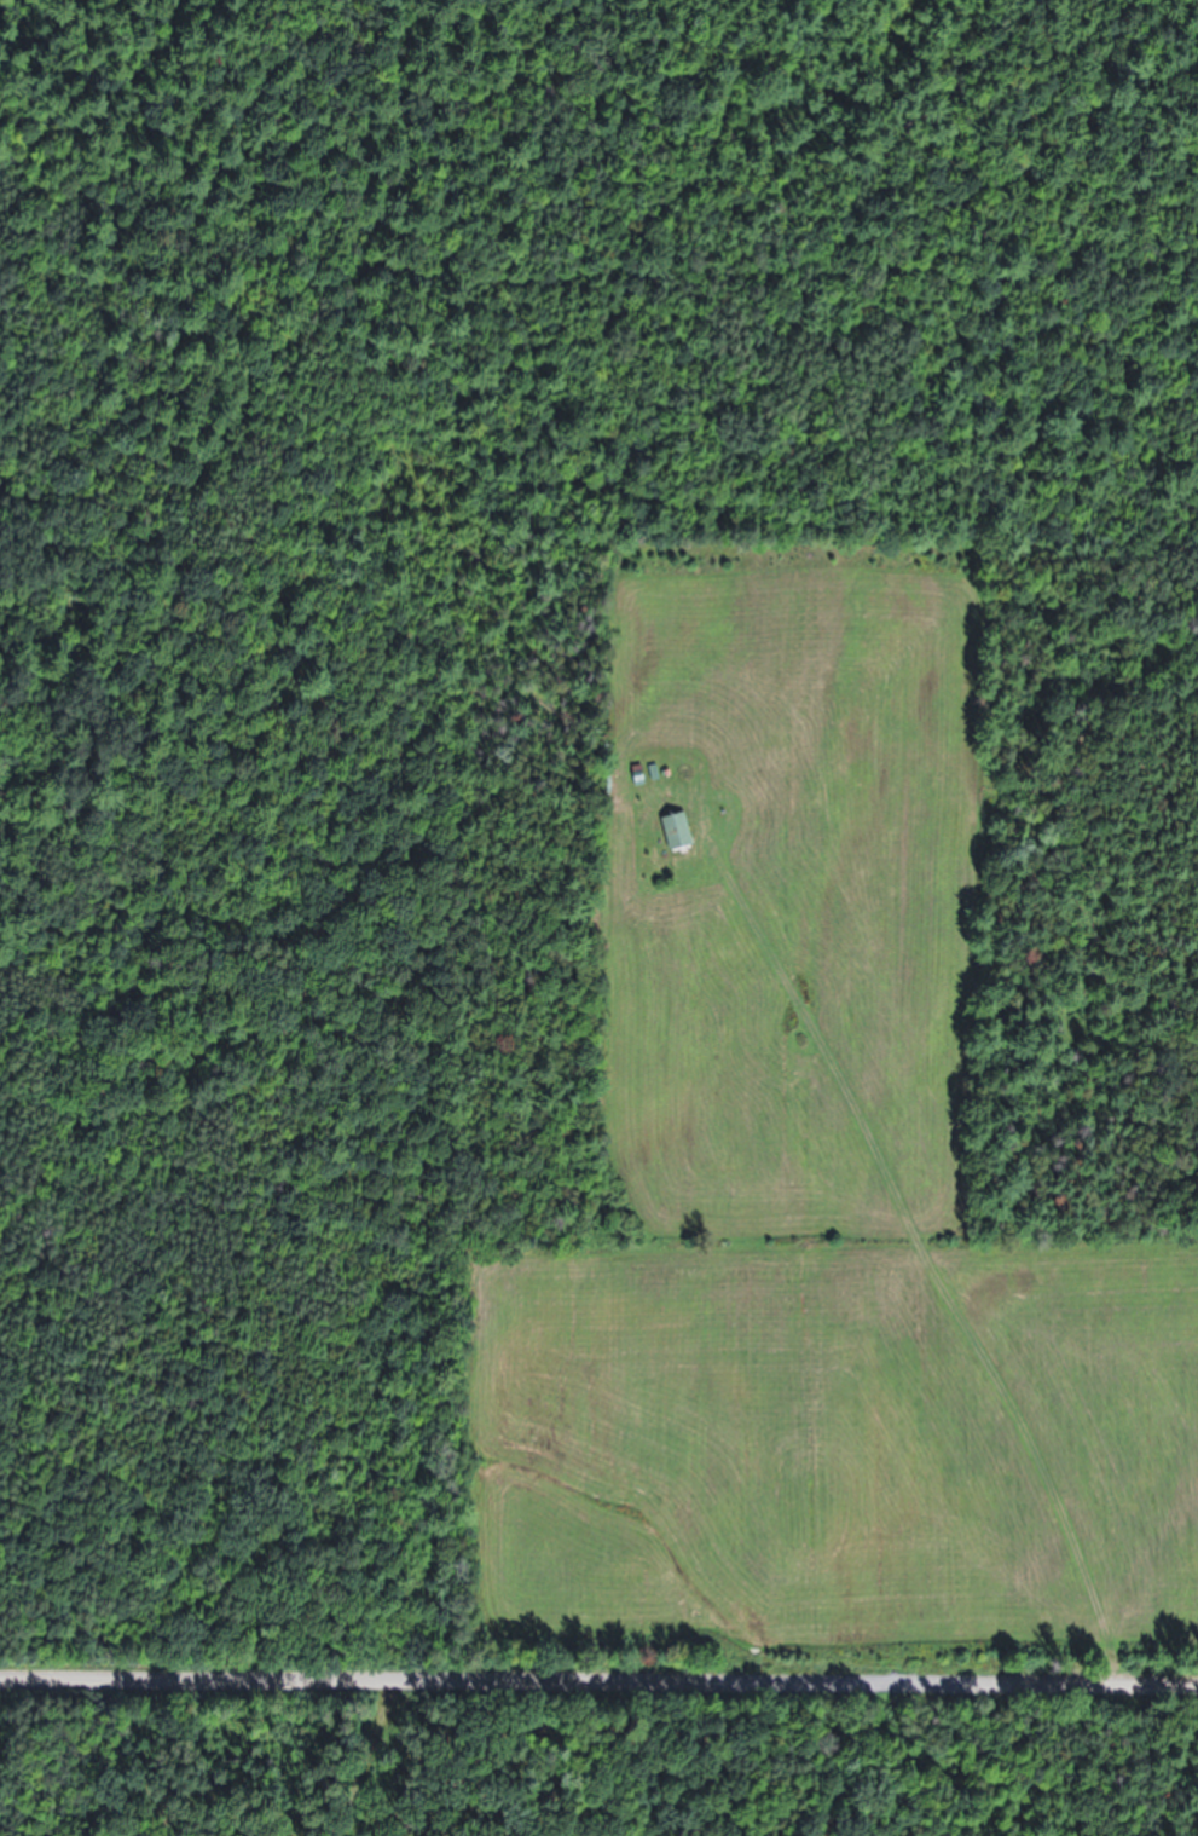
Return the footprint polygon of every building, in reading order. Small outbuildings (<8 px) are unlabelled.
[(659,815),(669,846),(691,839),(681,808),(659,815)]
